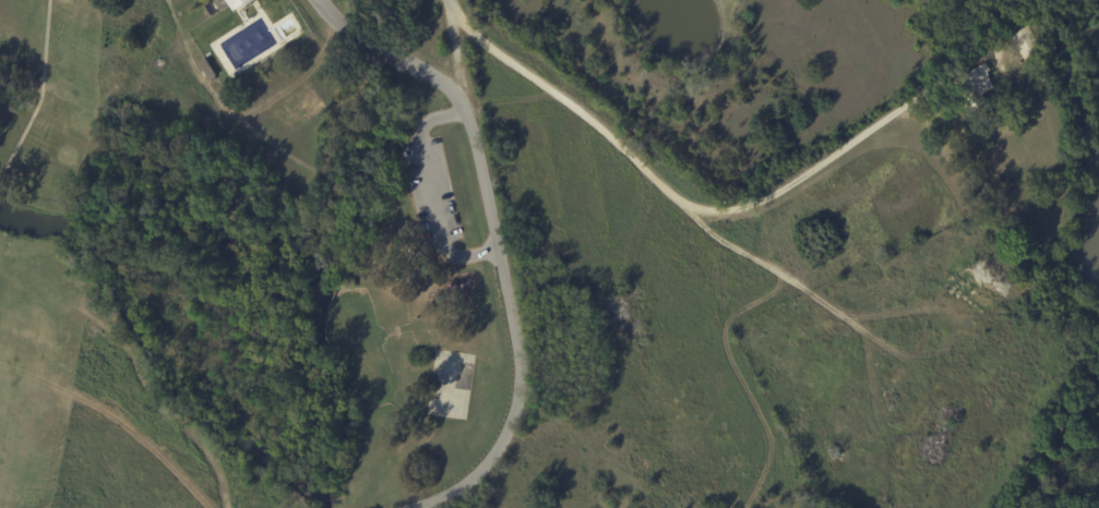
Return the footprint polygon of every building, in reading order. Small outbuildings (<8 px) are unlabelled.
[(226,9),(246,0),(222,0),(226,9)] [(1011,33),(1022,59),(1041,51),(1030,25),(1011,33)]
